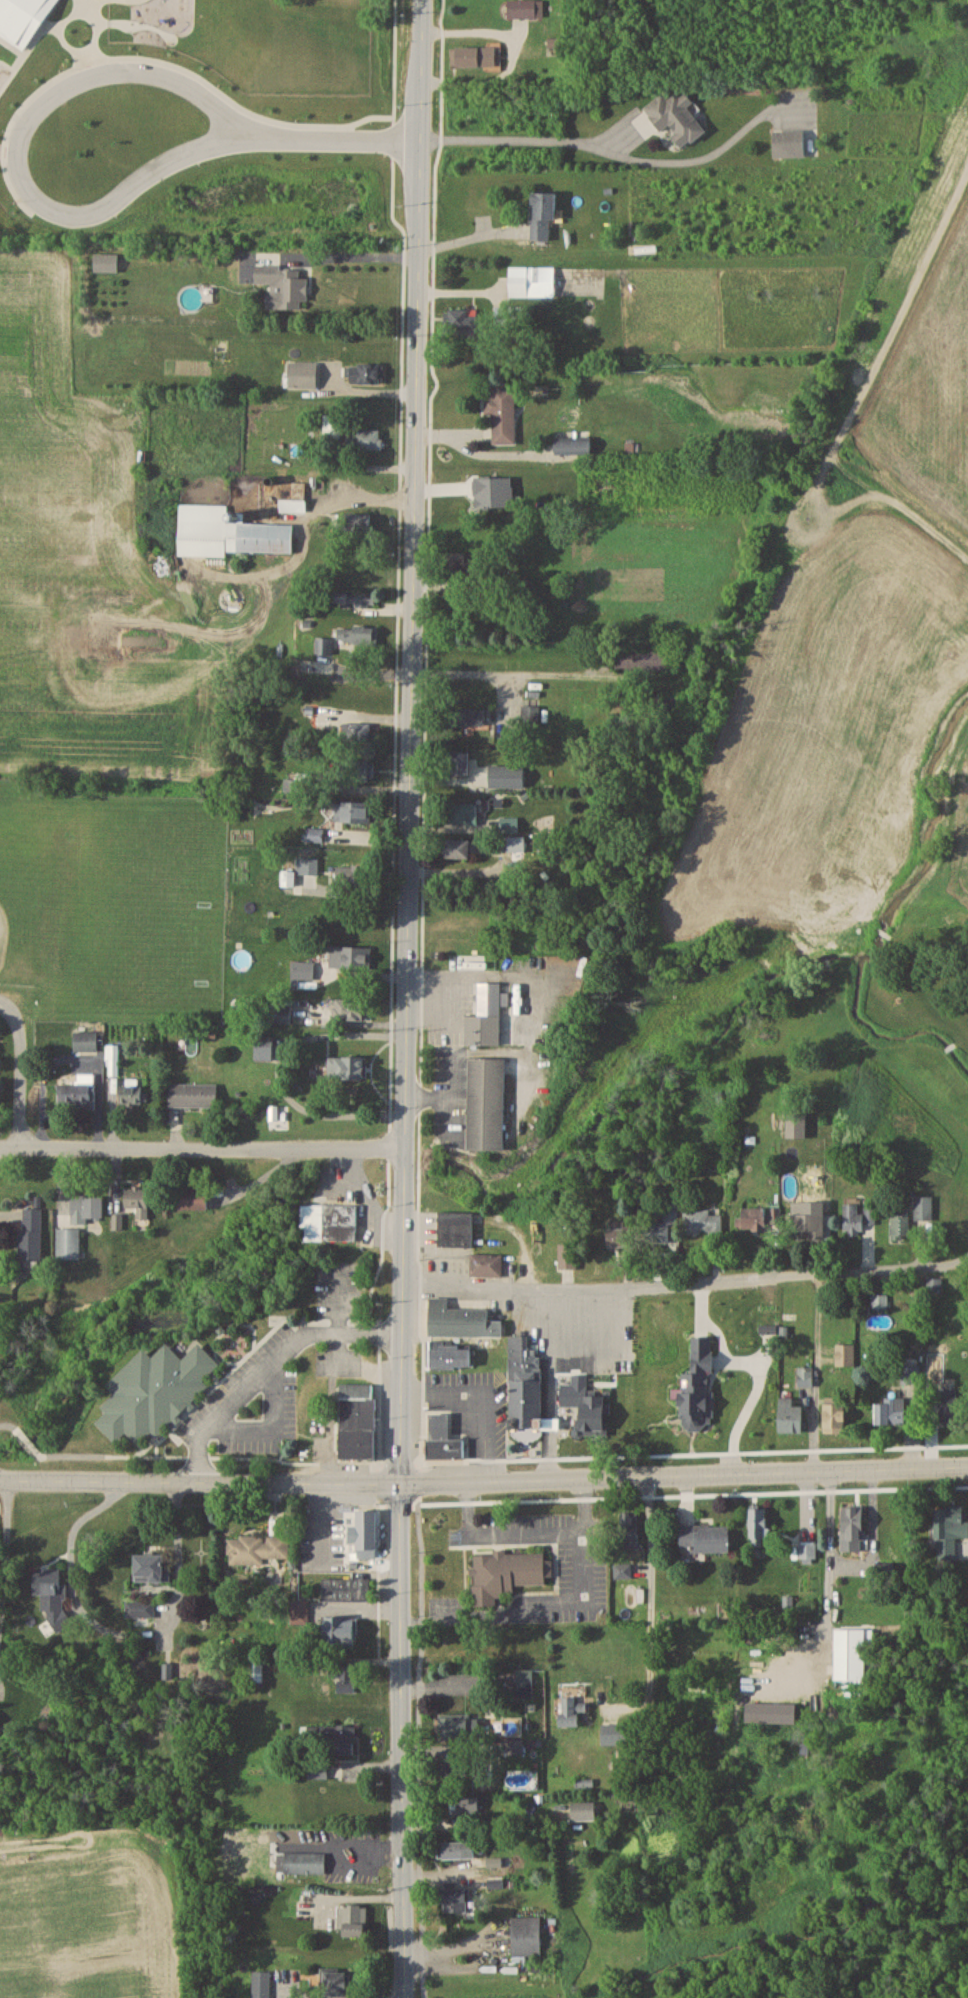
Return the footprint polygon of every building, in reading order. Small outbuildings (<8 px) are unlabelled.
[(507,19),(537,19),(537,0),(507,0),(507,19)] [(452,48),(452,67),(499,67),(499,48),(452,48)] [(644,108),(662,133),(669,128),(684,149),(707,132),(689,107),(694,104),(685,91),(670,102),(664,94),(644,108)] [(807,131),(774,131),(774,157),(807,157),(807,131)] [(556,222),(556,193),(532,193),(532,239),(551,239),(551,222),(556,222)] [(118,272),(118,253),(95,253),(95,272),(118,272)] [(268,309),(301,309),(301,301),(308,301),(308,276),(301,276),(301,266),(256,265),(256,283),(268,284),(268,309)] [(555,296),(555,266),(510,266),(510,296),(555,296)] [(477,309),(449,309),(449,331),(477,331),(477,309)] [(318,363),(288,363),(288,388),(318,388),(318,363)] [(384,365),(345,365),(345,383),(384,383),(384,365)] [(493,414),(493,444),(516,444),(516,387),(491,387),(491,398),(485,398),(485,414),(493,414)] [(341,414),(323,414),(323,439),(341,439),(341,414)] [(352,429),(352,449),(383,450),(383,429),(352,429)] [(592,453),(592,440),(554,440),(554,453),(592,453)] [(307,511),(307,479),(280,479),(280,511),(307,511)] [(178,555),(226,556),(226,551),(293,552),(293,523),(226,522),(227,505),(179,504),(178,555)] [(368,520),(349,519),(349,530),(368,530),(368,520)] [(446,571),(474,571),(474,556),(446,556),(446,571)] [(375,593),(333,593),(333,605),(375,605),(375,593)] [(376,643),(376,626),(337,626),(337,643),(376,643)] [(316,653),(330,653),(330,638),(317,638),(316,653)] [(670,650),(615,650),(615,670),(670,670),(670,650)] [(539,724),(539,704),(523,704),(523,724),(539,724)] [(449,726),(485,726),(485,708),(449,708),(449,726)] [(371,723),(343,723),(343,742),(371,742),(371,723)] [(470,752),(448,752),(448,774),(470,774),(470,752)] [(340,759),(340,781),(376,781),(376,759),(340,759)] [(524,765),(489,765),(489,788),(524,788),(524,765)] [(284,778),(284,793),(312,793),(312,774),(296,774),(296,778),(284,778)] [(371,822),(371,801),(336,801),(336,822),(371,822)] [(477,804),(447,804),(447,824),(477,824),(477,804)] [(518,819),(501,819),(501,833),(518,833),(518,819)] [(323,829),(310,829),(310,841),(323,841),(323,829)] [(502,853),(521,853),(521,838),(502,838),(502,853)] [(477,858),(477,839),(445,839),(445,858),(477,858)] [(318,873),(318,858),(299,858),(299,873),(318,873)] [(283,885),(293,885),(293,872),(283,872),(283,885)] [(331,969),(371,969),(371,946),(331,946),(331,969)] [(292,977),(315,977),(315,961),(292,961),(292,977)] [(479,1015),(466,1015),(466,1045),(502,1045),(501,983),(479,983),(479,1015)] [(335,1019),(367,1019),(367,1000),(335,1000),(335,1019)] [(98,1032),(74,1032),(74,1052),(98,1052),(98,1032)] [(119,1044),(105,1044),(105,1076),(119,1076),(119,1044)] [(271,1045),(256,1045),(256,1059),(271,1059),(271,1045)] [(367,1079),(367,1056),(329,1056),(329,1079),(367,1079)] [(506,1057),(469,1057),(469,1149),(506,1149),(506,1057)] [(95,1073),(75,1073),(75,1093),(62,1093),(62,1108),(95,1108),(95,1073)] [(123,1103),(147,1103),(147,1087),(138,1087),(138,1079),(123,1079),(123,1103)] [(217,1083),(169,1083),(169,1106),(217,1106),(217,1083)] [(125,1207),(137,1207),(137,1218),(149,1218),(149,1186),(125,1186),(125,1207)] [(208,1187),(178,1187),(178,1208),(208,1208),(208,1187)] [(103,1217),(103,1195),(71,1195),(71,1217),(103,1217)] [(916,1219),(933,1219),(933,1195),(916,1195),(916,1219)] [(806,1202),(792,1202),(791,1234),(825,1236),(826,1213),(805,1213),(806,1202)] [(302,1203),(302,1240),(356,1239),(356,1203),(302,1203)] [(862,1233),(862,1222),(875,1222),(875,1206),(863,1206),(863,1203),(844,1203),(844,1233),(862,1233)] [(42,1259),(42,1207),(21,1207),(21,1259),(42,1259)] [(647,1240),(674,1240),(674,1208),(664,1208),(664,1224),(647,1224),(647,1240)] [(768,1230),(768,1229),(779,1229),(779,1208),(767,1208),(741,1208),(741,1230),(768,1230)] [(721,1209),(685,1209),(685,1234),(721,1234),(721,1209)] [(472,1246),(472,1211),(437,1211),(437,1246),(472,1246)] [(910,1237),(910,1213),(892,1213),(892,1237),(910,1237)] [(632,1226),(607,1226),(607,1247),(632,1247),(632,1226)] [(80,1228),(57,1228),(57,1259),(80,1259),(80,1228)] [(559,1268),(577,1268),(577,1243),(559,1243),(559,1268)] [(502,1253),(471,1253),(471,1275),(502,1275),(502,1253)] [(930,1279),(930,1291),(941,1291),(941,1279),(930,1279)] [(886,1308),(886,1294),(872,1294),(872,1308),(886,1308)] [(448,1296),(430,1296),(430,1335),(503,1336),(503,1320),(489,1320),(489,1308),(448,1308),(448,1296)] [(511,1335),(512,1429),(544,1428),(543,1357),(529,1357),(529,1335),(511,1335)] [(92,1414),(105,1404),(100,1398),(112,1386),(106,1376),(142,1342),(150,1351),(164,1336),(180,1353),(196,1336),(217,1358),(201,1374),(206,1379),(155,1428),(148,1423),(132,1437),(119,1422),(106,1433),(92,1414)] [(472,1367),(472,1344),(431,1344),(431,1367),(472,1367)] [(855,1365),(855,1344),(836,1344),(836,1365),(855,1365)] [(813,1385),(813,1371),(799,1371),(799,1385),(813,1385)] [(341,1459),(376,1458),(375,1383),(340,1383),(341,1459)] [(589,1384),(570,1384),(570,1436),(608,1436),(607,1390),(589,1390),(589,1384)] [(939,1421),(967,1421),(967,1401),(957,1401),(957,1389),(939,1389),(939,1421)] [(795,1397),(780,1397),(780,1432),(804,1432),(804,1404),(795,1404),(795,1397)] [(875,1423),(905,1423),(905,1398),(875,1398),(875,1423)] [(847,1429),(847,1403),(825,1403),(825,1429),(847,1429)] [(465,1460),(465,1438),(449,1438),(449,1414),(428,1414),(429,1460),(465,1460)] [(842,1506),(842,1546),(851,1546),(851,1540),(864,1540),(864,1506),(842,1506)] [(936,1506),(937,1560),(955,1560),(955,1537),(964,1537),(963,1506),(936,1506)] [(768,1508),(751,1508),(751,1545),(768,1545),(768,1508)] [(359,1556),(377,1556),(377,1510),(358,1510),(358,1525),(350,1525),(350,1543),(359,1543),(359,1556)] [(639,1548),(639,1512),(620,1512),(620,1548),(639,1548)] [(730,1551),(730,1526),(680,1526),(680,1547),(689,1547),(689,1552),(730,1551)] [(289,1535),(228,1535),(228,1562),(289,1563),(289,1535)] [(815,1542),(799,1542),(799,1557),(815,1557),(815,1542)] [(473,1548),(546,1547),(547,1575),(502,1578),(502,1589),(474,1590),(473,1548)] [(170,1567),(164,1567),(164,1554),(136,1554),(136,1581),(170,1581),(170,1567)] [(368,1600),(368,1576),(323,1576),(323,1600),(368,1600)] [(41,1593),(41,1610),(50,1610),(51,1628),(66,1628),(65,1581),(35,1582),(35,1593),(41,1593)] [(126,1617),(134,1617),(134,1622),(149,1622),(149,1600),(126,1600),(126,1617)] [(326,1616),(326,1646),(356,1646),(356,1616),(326,1616)] [(835,1680),(866,1680),(866,1629),(835,1629),(835,1680)] [(263,1656),(249,1656),(249,1681),(263,1681),(263,1656)] [(338,1692),(356,1692),(356,1664),(338,1664),(338,1692)] [(517,1696),(543,1696),(543,1669),(517,1669),(517,1696)] [(561,1726),(581,1726),(581,1713),(586,1713),(586,1702),(577,1701),(577,1696),(562,1696),(561,1726)] [(482,1737),(482,1718),(441,1718),(441,1737),(482,1737)] [(627,1723),(601,1723),(601,1745),(627,1745),(627,1723)] [(356,1725),(302,1725),(302,1740),(326,1740),(326,1755),(356,1755),(356,1725)] [(327,1778),(327,1760),(309,1760),(309,1778),(327,1778)] [(479,1778),(479,1761),(444,1761),(444,1778),(479,1778)] [(450,1814),(481,1814),(481,1797),(450,1797),(450,1814)] [(572,1802),(572,1820),(596,1820),(596,1802),(572,1802)] [(475,1842),(442,1842),(442,1858),(475,1858),(475,1842)] [(282,1845),(322,1847),(322,1866),(284,1865),(282,1845)] [(441,1911),(467,1911),(467,1887),(441,1887),(441,1911)] [(310,1899),(296,1900),(297,1916),(311,1915),(310,1899)] [(338,1937),(367,1937),(367,1906),(338,1906),(338,1937)] [(541,1916),(512,1916),(512,1955),(541,1955),(541,1916)] [(270,1970),(253,1970),(253,1997),(270,1997),(270,1970)] [(350,1972),(324,1972),(324,1996),(350,1996),(350,1972)]
